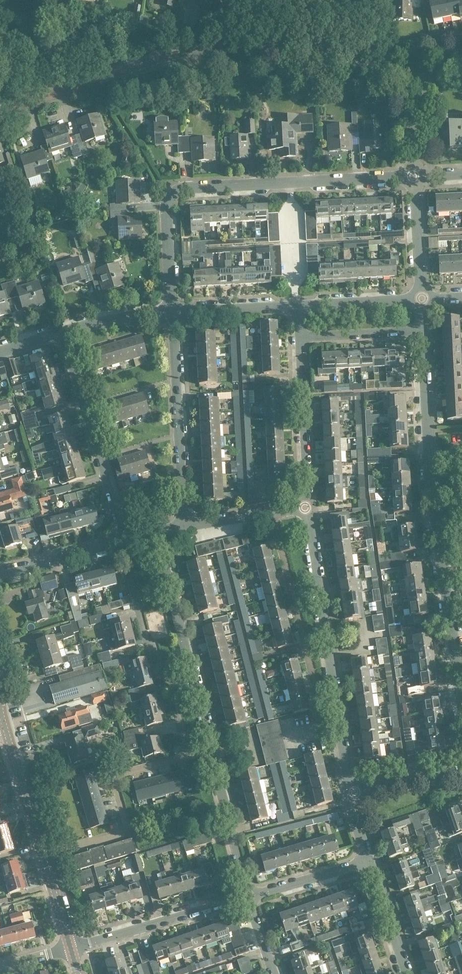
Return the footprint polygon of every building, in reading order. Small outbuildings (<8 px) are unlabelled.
[(394,11),(393,11),(393,21),(411,21),(411,11),(410,11),(410,0),(394,0),(394,11)] [(437,0),(435,0),(429,1),(432,21),(441,19),(437,0)] [(441,19),(450,17),(447,0),(437,0),(441,19)] [(450,17),(459,15),(456,0),(447,0),(450,17)] [(160,90),(171,86),(169,81),(158,85),(160,90)] [(77,121),(81,134),(75,136),(81,156),(88,154),(84,142),(105,135),(98,114),(77,121)] [(458,122),(448,122),(450,148),(461,147),(461,115),(458,115),(458,122)] [(297,117),(297,116),(280,117),(281,126),(276,126),(276,136),(269,137),(269,150),(282,149),(282,157),(297,156),(296,148),(294,148),(293,131),(300,130),(300,133),(312,132),(311,116),(297,117)] [(156,124),(155,124),(156,146),(178,145),(178,154),(185,153),(184,137),(177,138),(177,123),(168,123),(168,118),(166,117),(163,117),(161,117),(158,118),(156,119),(156,124)] [(255,134),(254,120),(245,121),(246,132),(248,134),(255,134)] [(382,135),(385,135),(384,123),(364,124),(365,133),(358,134),(359,153),(370,152),(370,147),(383,146),(382,135)] [(75,136),(68,138),(64,125),(43,132),(47,145),(50,153),(70,146),(74,158),(81,156),(75,136)] [(351,150),(349,125),(328,126),(329,151),(351,150)] [(247,150),(247,136),(230,137),(231,160),(247,159),(246,150),(247,150)] [(192,137),(184,137),(185,153),(192,153),(192,162),(214,160),(213,139),(192,140),(192,137)] [(49,172),(46,162),(52,160),(50,153),(47,145),(40,147),(41,151),(21,157),(27,179),(49,172)] [(9,153),(3,155),(0,146),(0,164),(3,163),(4,167),(12,165),(9,153)] [(140,204),(138,182),(116,183),(118,205),(140,204)] [(449,213),(448,196),(435,197),(436,214),(449,213)] [(461,212),(461,196),(448,196),(449,213),(461,212)] [(378,199),(366,200),(366,216),(379,215),(378,199)] [(378,199),(379,215),(380,221),(385,221),(385,215),(392,214),(392,209),(395,209),(395,203),(392,203),(392,199),(378,199)] [(354,216),(366,216),(366,200),(353,201),(354,216)] [(328,218),(341,217),(340,201),(328,202),(328,218)] [(353,201),(340,201),(341,217),(354,216),(353,201)] [(315,211),(315,217),(315,218),(316,218),(316,224),(329,224),(328,218),(328,202),(315,203),(315,211)] [(267,220),(267,214),(266,205),(253,206),(254,222),(255,222),(255,230),(261,229),(260,221),(267,221),(267,220)] [(190,207),(191,225),(191,235),(197,234),(197,231),(204,231),(203,208),(202,206),(196,206),(196,207),(190,207)] [(253,206),(241,207),(242,222),(254,222),(253,206)] [(216,224),(229,223),(228,207),(215,208),(216,224)] [(241,207),(228,207),(229,223),(230,229),(235,229),(235,223),(242,222),(241,207)] [(203,208),(204,231),(204,233),(210,233),(209,224),(216,224),(215,208),(203,208)] [(11,219),(7,209),(0,211),(0,223),(11,219)] [(141,240),(140,217),(118,219),(119,241),(141,240)] [(435,246),(437,241),(430,238),(428,243),(435,246)] [(205,248),(192,249),(192,258),(205,257),(205,255),(205,250),(205,248)] [(390,262),(382,262),(383,278),(396,277),(395,262),(398,262),(398,253),(390,253),(390,262)] [(451,258),(452,274),(461,274),(461,257),(451,258)] [(78,258),(57,265),(64,286),(84,279),(86,283),(92,281),(88,266),(81,268),(78,258)] [(452,274),(451,258),(438,258),(439,275),(452,274)] [(257,268),(257,284),(271,283),(270,276),(270,271),(270,268),(270,265),(269,261),(264,261),(264,268),(257,268)] [(339,264),(331,265),(332,280),(345,279),(344,264),(344,261),(339,261),(339,264)] [(370,278),(383,278),(382,262),(369,263),(370,278)] [(200,264),(200,271),(193,272),(194,288),(207,287),(206,271),(206,263),(200,264)] [(219,286),(232,286),(231,270),(231,263),(225,263),(225,270),(218,270),(219,286)] [(251,269),(244,269),(245,285),(257,284),(257,268),(256,263),(251,263),(251,269)] [(344,264),(345,279),(345,282),(357,282),(357,279),(356,263),(344,264)] [(369,263),(356,263),(357,279),(370,278),(369,263)] [(117,264),(97,271),(94,264),(88,266),(92,281),(99,279),(103,292),(124,285),(117,264)] [(332,280),(331,265),(318,265),(318,268),(319,274),(319,284),(327,284),(327,280),(332,280)] [(232,286),(245,285),(244,269),(231,270),(232,286)] [(207,287),(219,286),(218,270),(206,271),(207,287)] [(37,283),(16,289),(14,282),(7,284),(12,299),(19,297),(23,310),(44,303),(37,283)] [(0,294),(0,317),(9,314),(5,301),(12,299),(7,284),(1,286),(3,293),(0,294)] [(443,331),(459,331),(459,318),(442,319),(443,331)] [(262,336),(276,335),(276,322),(261,323),(262,336)] [(443,331),(443,344),(460,343),(459,331),(443,331)] [(197,348),(215,347),(214,334),(196,335),(197,348)] [(276,335),(262,336),(262,348),(277,348),(276,335)] [(127,341),(133,360),(147,356),(141,337),(127,341)] [(113,345),(119,364),(133,360),(127,341),(113,345)] [(444,357),(461,356),(460,343),(443,344),(444,357)] [(119,364),(113,345),(99,349),(105,368),(119,364)] [(215,347),(197,348),(198,360),(215,359),(215,347)] [(277,348),(262,348),(262,361),(277,360),(277,348)] [(105,368),(99,349),(85,353),(91,372),(105,368)] [(373,367),(374,374),(378,373),(378,367),(386,367),(385,352),(385,349),(372,350),(373,367)] [(335,354),(336,369),(348,369),(347,353),(347,350),(340,351),(340,354),(335,354)] [(360,350),(360,353),(360,368),(361,373),(366,373),(366,368),(373,367),(372,350),(360,350)] [(398,351),(385,352),(386,367),(398,366),(398,351)] [(348,369),(360,368),(360,353),(347,353),(348,369)] [(34,372),(50,367),(49,361),(50,360),(48,354),(30,359),(32,364),(34,372)] [(322,355),(323,368),(318,368),(318,375),(336,374),(336,369),(335,354),(322,355)] [(461,369),(461,356),(444,357),(445,369),(461,369)] [(215,359),(198,360),(198,373),(216,372),(215,359)] [(5,362),(10,378),(18,375),(13,360),(5,362)] [(277,360),(262,361),(263,374),(278,373),(277,360)] [(22,385),(23,389),(55,380),(54,374),(53,374),(50,367),(34,372),(36,380),(22,385)] [(461,369),(445,369),(445,382),(461,381),(461,369)] [(216,372),(198,373),(199,385),(217,384),(216,372)] [(57,385),(55,380),(23,389),(24,394),(39,390),(42,398),(59,392),(57,385)] [(374,381),(374,384),(374,390),(387,389),(387,383),(378,384),(378,381),(374,381)] [(445,382),(446,395),(461,394),(461,384),(461,381),(445,382)] [(324,383),(324,392),(337,391),(336,386),(336,383),(324,383)] [(264,403),(279,402),(279,389),(263,390),(264,403)] [(62,392),(59,392),(42,398),(44,405),(42,405),(44,411),(64,405),(62,399),(64,399),(62,392)] [(364,394),(364,402),(376,401),(376,393),(364,394)] [(129,398),(135,418),(149,413),(143,394),(129,398)] [(354,400),(355,413),(361,413),(360,394),(329,395),(329,402),(337,401),(350,400),(354,400)] [(446,395),(447,408),(461,407),(461,394),(446,395)] [(388,411),(405,410),(405,397),(387,398),(388,411)] [(115,402),(121,421),(135,418),(129,398),(115,402)] [(0,402),(0,411),(6,410),(10,409),(7,400),(0,402)] [(201,414),(218,413),(218,400),(200,401),(201,414)] [(322,402),(323,415),(338,414),(337,401),(329,402),(322,402)] [(121,421),(115,402),(101,406),(107,426),(121,421)] [(279,402),(264,403),(264,415),(279,415),(279,402)] [(447,408),(447,420),(461,420),(461,407),(447,408)] [(21,413),(23,422),(36,419),(33,408),(21,413)] [(405,410),(388,411),(389,423),(406,422),(405,410)] [(201,427),(219,426),(218,413),(201,414),(201,427)] [(338,414),(323,415),(323,427),(339,426),(343,426),(343,421),(338,421),(338,414)] [(50,425),(52,433),(69,428),(67,421),(68,421),(66,415),(48,420),(48,419),(38,423),(36,419),(23,422),(26,430),(50,425)] [(279,415),(264,415),(265,428),(280,427),(279,415)] [(382,429),(389,428),(390,436),(407,435),(406,422),(389,423),(382,423),(382,429)] [(202,439),(219,438),(219,426),(201,427),(202,439)] [(339,426),(323,427),(324,440),(339,439),(339,426)] [(280,427),(265,428),(265,440),(280,440),(280,427)] [(32,452),(33,453),(74,441),(72,435),(71,435),(69,428),(52,433),(54,440),(40,445),(31,448),(32,452)] [(390,436),(390,449),(408,448),(407,435),(390,436)] [(203,452),(220,451),(219,438),(202,439),(203,452)] [(324,440),(325,452),(340,451),(339,439),(324,440)] [(280,440),(265,440),(266,453),(281,452),(280,440)] [(58,451),(60,458),(76,453),(74,446),(75,446),(74,441),(33,453),(33,456),(43,454),(58,451)] [(390,449),(378,449),(366,450),(367,457),(391,455),(390,449)] [(221,463),(220,451),(203,452),(203,464),(221,463)] [(325,452),(325,465),(340,464),(340,451),(325,452)] [(131,456),(137,475),(151,471),(145,452),(131,456)] [(281,452),(266,453),(266,465),(281,465),(281,452)] [(50,475),(81,465),(79,460),(78,461),(76,453),(60,458),(62,466),(48,471),(50,475)] [(391,455),(367,457),(367,464),(382,464),(382,469),(391,468),(392,476),(409,475),(408,461),(392,462),(391,455)] [(137,475),(131,456),(117,460),(120,470),(115,472),(118,481),(137,475)] [(0,460),(0,475),(1,480),(18,475),(16,467),(10,469),(9,465),(2,467),(0,460)] [(203,464),(204,477),(221,476),(221,463),(203,464)] [(340,464),(325,465),(326,477),(341,477),(340,464)] [(83,471),(81,465),(50,475),(51,479),(58,477),(60,484),(62,485),(85,479),(85,478),(84,478),(82,471),(83,471)] [(266,465),(267,478),(282,477),(281,465),(266,465)] [(30,467),(22,469),(24,475),(31,473),(30,467)] [(25,476),(27,481),(35,479),(33,473),(25,475),(26,476),(25,476)] [(409,475),(392,476),(393,488),(410,487),(409,475)] [(21,478),(11,481),(14,489),(0,494),(0,513),(13,509),(10,499),(26,494),(30,493),(27,482),(27,481),(25,476),(21,477),(21,478)] [(205,489),(222,488),(221,476),(204,477),(205,489)] [(282,477),(267,478),(267,490),(282,490),(282,477)] [(341,477),(326,477),(326,490),(342,489),(341,477)] [(69,485),(54,489),(56,495),(71,491),(69,485)] [(410,487),(393,488),(393,500),(411,500),(410,487)] [(223,501),(222,488),(205,489),(205,502),(223,501)] [(364,488),(358,488),(359,501),(357,501),(358,509),(367,508),(366,500),(365,500),(364,488)] [(342,489),(326,490),(327,503),(342,502),(342,489)] [(411,500),(393,500),(394,513),(411,512),(411,500)] [(81,511),(85,527),(98,523),(94,508),(81,511)] [(61,517),(56,518),(60,534),(67,532),(67,534),(73,533),(73,530),(69,515),(67,509),(61,510),(59,512),(61,517)] [(73,530),(85,527),(81,511),(69,515),(73,530)] [(48,537),(54,535),(55,538),(61,536),(60,534),(56,518),(50,520),(49,515),(42,517),(40,512),(34,514),(40,537),(47,535),(48,537)] [(355,529),(364,528),(364,523),(347,525),(346,520),(349,520),(348,512),(339,513),(340,518),(330,520),(332,532),(353,529),(355,529)] [(373,523),(385,521),(384,514),(372,516),(373,523)] [(16,524),(16,527),(0,532),(5,548),(22,543),(19,534),(35,529),(32,519),(16,524)] [(385,521),(373,523),(374,530),(376,543),(380,543),(378,530),(386,529),(385,521)] [(399,540),(416,538),(414,525),(397,528),(399,540)] [(353,529),(332,532),(334,545),(349,543),(355,542),(354,537),(353,529)] [(243,547),(249,545),(250,545),(247,534),(240,535),(240,536),(243,546),(243,547)] [(240,536),(234,537),(237,548),(243,546),(240,536)] [(236,548),(237,548),(234,537),(229,539),(231,549),(236,548)] [(416,538),(399,540),(401,553),(418,551),(416,538)] [(225,551),(231,549),(229,539),(223,540),(225,551)] [(216,553),(222,552),(219,541),(213,542),(216,553)] [(216,553),(213,542),(207,544),(210,555),(215,553),(216,553)] [(334,545),(336,557),(351,555),(357,554),(356,550),(350,550),(349,543),(334,545)] [(201,545),(204,556),(210,555),(207,544),(201,545)] [(204,556),(201,545),(195,547),(198,558),(204,556)] [(256,564),(271,560),(268,548),(253,551),(247,552),(249,557),(254,556),(256,564)] [(222,552),(216,553),(215,553),(220,569),(226,568),(222,552)] [(379,563),(391,561),(390,554),(378,556),(379,563)] [(351,555),(336,557),(338,569),(353,567),(351,555)] [(191,576),(207,572),(204,560),(188,564),(191,576)] [(256,564),(259,576),(274,572),(271,560),(256,564)] [(392,569),(391,561),(379,563),(380,571),(392,569)] [(403,566),(405,579),(422,577),(420,564),(403,566)] [(353,567),(338,569),(339,582),(354,580),(353,567)] [(226,568),(220,569),(223,581),(229,580),(226,568)] [(112,569),(99,573),(103,588),(116,585),(112,569)] [(207,572),(191,576),(194,588),(210,584),(207,572)] [(259,576),(262,588),(277,584),(274,572),(259,576)] [(99,573),(86,576),(91,591),(103,588),(99,573)] [(40,588),(41,592),(43,592),(56,588),(53,576),(38,581),(40,588)] [(91,591),(86,576),(74,579),(78,594),(85,593),(88,600),(93,599),(91,591)] [(369,590),(373,590),(379,589),(377,577),(371,578),(367,579),(369,590)] [(424,589),(422,577),(405,579),(406,592),(424,589)] [(229,580),(223,581),(226,593),(232,592),(229,580)] [(354,580),(339,582),(341,594),(356,592),(354,580)] [(210,584),(194,588),(197,601),(213,596),(210,584)] [(262,588),(265,600),(280,597),(277,584),(262,588)] [(28,615),(33,613),(35,623),(49,619),(47,609),(45,610),(42,599),(39,589),(28,592),(31,602),(25,604),(28,615)] [(424,589),(406,592),(400,593),(401,598),(407,597),(408,605),(425,602),(424,589)] [(232,592),(226,593),(229,606),(235,604),(232,592)] [(343,607),(363,604),(362,598),(357,599),(356,592),(341,594),(343,607)] [(213,596),(197,601),(200,613),(216,609),(213,596)] [(265,600),(268,613),(283,609),(280,597),(265,600)] [(95,609),(97,616),(103,614),(103,615),(104,614),(112,612),(111,610),(122,607),(120,600),(108,604),(108,605),(95,609)] [(409,610),(410,616),(404,617),(405,625),(423,622),(422,615),(427,614),(425,602),(408,605),(403,605),(403,610),(409,610)] [(363,604),(343,607),(345,620),(365,617),(363,604)] [(80,615),(77,607),(71,608),(75,621),(81,620),(80,615)] [(287,621),(283,609),(268,613),(271,625),(287,621)] [(103,614),(97,616),(89,617),(91,625),(102,623),(101,621),(106,620),(104,614),(103,615),(103,614)] [(204,628),(207,641),(223,637),(220,625),(229,623),(227,616),(212,620),(214,626),(204,628)] [(113,636),(130,632),(128,625),(129,624),(128,618),(109,623),(102,625),(104,629),(109,628),(109,629),(111,628),(113,636)] [(236,634),(242,632),(239,620),(233,621),(236,634)] [(79,633),(75,621),(70,623),(71,624),(60,627),(62,635),(56,637),(36,642),(38,648),(39,648),(41,656),(59,651),(56,642),(75,637),(75,634),(79,633)] [(271,625),(274,637),(290,633),(287,621),(271,625)] [(399,621),(393,622),(388,623),(387,623),(388,631),(400,629),(399,621)] [(401,636),(400,629),(388,631),(390,638),(401,636)] [(132,640),(130,632),(113,636),(108,638),(111,650),(111,651),(116,650),(135,646),(133,640),(132,640)] [(242,632),(236,634),(239,646),(245,644),(242,632)] [(290,633),(274,637),(278,649),(293,646),(290,633)] [(404,644),(414,643),(415,650),(432,647),(430,635),(403,639),(404,644)] [(223,637),(207,641),(210,653),(226,649),(223,637)] [(245,644),(239,646),(242,658),(248,657),(245,644)] [(262,659),(261,652),(257,653),(255,646),(249,647),(253,661),(262,659)] [(432,647),(415,650),(416,662),(434,660),(432,647)] [(210,653),(213,665),(229,661),(226,649),(210,653)] [(59,651),(41,656),(43,663),(44,669),(69,662),(67,657),(61,658),(59,651)] [(101,661),(102,664),(111,661),(109,652),(98,654),(100,662),(101,661)] [(80,655),(68,657),(72,669),(73,669),(83,666),(80,655)] [(242,658),(245,670),(251,669),(248,657),(242,658)] [(367,665),(366,658),(351,660),(353,673),(368,670),(372,670),(372,665),(367,665)] [(129,672),(130,677),(154,671),(152,665),(148,666),(146,659),(123,664),(125,673),(129,672)] [(434,660),(416,662),(418,675),(436,672),(434,660)] [(213,665),(216,677),(232,673),(229,661),(213,665)] [(119,667),(118,662),(103,665),(105,671),(119,667)] [(285,678),(300,674),(297,662),(282,665),(285,678)] [(61,685),(101,673),(99,665),(85,670),(74,673),(59,677),(61,685)] [(251,669),(245,670),(248,682),(254,681),(251,669)] [(256,671),(259,684),(265,683),(261,670),(256,671)] [(368,670),(353,673),(354,685),(369,682),(375,682),(374,677),(369,678),(368,670)] [(127,691),(129,697),(144,693),(143,688),(153,685),(151,678),(155,676),(154,671),(130,677),(131,682),(136,681),(138,688),(127,691)] [(436,672),(418,675),(414,675),(416,688),(437,685),(436,672)] [(101,673),(61,685),(49,688),(55,705),(107,690),(101,673)] [(216,677),(219,689),(235,685),(232,673),(216,677)] [(300,674),(285,678),(288,690),(303,686),(300,674)] [(254,681),(248,682),(251,695),(257,693),(254,681)] [(354,685),(356,697),(375,694),(377,694),(375,682),(369,682),(354,685)] [(259,684),(262,696),(268,695),(265,683),(259,684)] [(219,689),(222,701),(238,697),(235,685),(219,689)] [(303,686),(288,690),(291,702),(306,698),(303,686)] [(107,692),(91,696),(94,704),(103,702),(104,704),(110,703),(107,692)] [(137,709),(139,715),(163,708),(162,703),(157,704),(155,697),(145,699),(144,693),(129,697),(130,703),(140,700),(142,708),(137,709)] [(257,693),(251,695),(254,707),(260,705),(257,693)] [(377,707),(375,694),(356,697),(358,710),(373,708),(377,707)] [(262,696),(265,708),(271,707),(268,695),(262,696)] [(410,696),(398,697),(399,705),(411,703),(410,696)] [(222,701),(225,713),(241,709),(238,697),(222,701)] [(306,698),(291,702),(294,714),(309,710),(306,698)] [(424,714),(442,711),(440,699),(422,701),(424,714)] [(274,711),(285,707),(283,702),(272,706),(274,711)] [(260,705),(254,707),(258,719),(263,718),(260,705)] [(74,707),(66,709),(67,714),(59,717),(62,730),(77,725),(78,727),(92,722),(87,706),(75,710),(74,707)] [(274,719),(271,707),(265,708),(268,720),(274,719)] [(165,715),(163,708),(139,715),(140,720),(145,719),(147,727),(162,723),(160,716),(165,715)] [(358,710),(359,722),(381,719),(380,719),(379,719),(379,712),(374,713),(373,708),(358,710)] [(225,713),(230,734),(245,730),(245,728),(250,727),(248,721),(245,722),(241,709),(225,713)] [(426,726),(443,724),(442,711),(424,714),(426,726)] [(398,717),(392,718),(391,718),(393,731),(400,730),(398,717)] [(376,733),(381,732),(380,721),(381,721),(381,719),(359,722),(361,735),(376,733)] [(269,729),(279,726),(278,721),(267,723),(269,729)] [(410,730),(409,721),(402,722),(403,730),(410,730)] [(269,729),(267,723),(256,726),(258,732),(269,729)] [(428,739),(445,737),(443,724),(426,726),(428,739)] [(87,738),(100,734),(98,726),(82,730),(84,736),(66,741),(73,764),(89,759),(84,744),(89,743),(87,738)] [(269,729),(270,735),(281,732),(279,726),(269,729)] [(125,738),(139,735),(138,729),(123,732),(125,738)] [(269,729),(258,732),(259,737),(270,735),(269,729)] [(270,735),(271,740),(282,738),(281,732),(270,735)] [(160,737),(146,740),(144,733),(139,735),(125,738),(128,751),(141,748),(144,757),(164,752),(160,737)] [(361,735),(363,747),(378,745),(389,743),(389,738),(377,740),(376,733),(361,735)] [(404,734),(405,742),(412,741),(411,733),(404,734)] [(270,735),(259,737),(261,743),(271,740),(270,735)] [(435,755),(435,751),(447,749),(445,737),(428,739),(423,740),(425,756),(435,755)] [(271,740),(273,746),(284,743),(282,738),(271,740)] [(271,740),(261,743),(262,749),(273,746),(271,740)] [(412,741),(405,742),(407,756),(415,755),(413,741),(412,741)] [(398,758),(404,757),(401,742),(395,743),(398,758)] [(273,746),(274,752),(285,749),(284,743),(273,746)] [(380,757),(378,745),(363,747),(365,760),(372,759),(373,766),(385,764),(384,757),(380,757)] [(273,746),(262,749),(264,754),(274,752),(273,746)] [(274,752),(276,757),(286,755),(285,749),(274,752)] [(274,752),(264,754),(265,760),(276,757),(274,752)] [(308,768),(323,765),(320,752),(305,756),(308,768)] [(279,763),(285,761),(288,760),(286,755),(276,757),(277,763),(279,763)] [(266,766),(269,765),(275,764),(277,763),(276,757),(265,760),(266,766)] [(253,763),(256,772),(266,769),(263,760),(253,763)] [(285,761),(279,763),(282,775),(288,773),(285,761)] [(275,764),(269,765),(272,777),(278,776),(275,764)] [(323,765),(308,768),(311,780),(326,777),(323,765)] [(243,785),(258,781),(255,768),(240,772),(243,785)] [(79,788),(96,783),(92,770),(75,775),(79,788)] [(174,774),(178,791),(192,788),(187,770),(174,774)] [(288,773),(282,775),(285,787),(291,785),(288,773)] [(160,777),(165,794),(178,791),(174,774),(160,777)] [(278,776),(272,777),(275,789),(281,788),(278,776)] [(147,780),(151,798),(165,794),(160,777),(147,780)] [(326,777),(311,780),(314,793),(329,789),(326,777)] [(151,798),(147,780),(133,784),(138,801),(151,798)] [(258,781),(243,785),(246,797),(261,793),(258,781)] [(96,783),(79,788),(82,801),(99,796),(96,783)] [(285,787),(288,799),(294,798),(291,785),(285,787)] [(281,788),(275,789),(278,801),(284,800),(281,788)] [(329,789),(314,793),(317,805),(332,802),(329,789)] [(261,793),(246,797),(249,809),(264,805),(261,793)] [(86,814),(103,809),(99,796),(82,801),(86,814)] [(294,798),(288,799),(291,813),(297,812),(294,798)] [(277,824),(289,820),(287,813),(284,800),(278,801),(281,810),(275,811),(277,818),(276,819),(277,824)] [(264,805),(249,809),(252,822),(267,818),(264,805)] [(443,825),(461,819),(461,815),(459,807),(446,811),(448,817),(440,820),(442,825),(443,825)] [(103,809),(86,814),(90,827),(107,822),(103,809)] [(434,818),(431,809),(419,813),(422,822),(434,818)] [(291,813),(293,819),(296,818),(306,816),(305,810),(297,812),(291,813)] [(408,816),(411,824),(421,820),(418,813),(408,816)] [(315,818),(317,824),(329,821),(327,815),(315,818)] [(396,820),(398,828),(411,824),(408,816),(396,820)] [(303,822),(304,827),(317,824),(315,818),(303,822)] [(443,825),(445,830),(447,829),(449,836),(461,832),(461,819),(443,825)] [(291,825),(292,830),(304,827),(303,822),(291,825)] [(279,828),(280,833),(292,830),(291,825),(279,828)] [(434,826),(437,841),(444,840),(441,825),(434,826)] [(10,838),(7,826),(0,828),(0,841),(10,838)] [(267,831),(268,836),(280,833),(279,828),(267,831)] [(382,840),(383,840),(385,845),(405,838),(403,834),(397,836),(394,829),(381,833),(381,834),(380,835),(379,836),(380,840),(382,840)] [(268,836),(267,831),(254,834),(255,840),(268,836)] [(430,849),(439,846),(434,833),(433,834),(426,836),(430,849)] [(209,834),(203,836),(205,844),(212,842),(209,834)] [(203,836),(182,842),(184,847),(185,850),(205,844),(203,836)] [(321,839),(325,854),(338,851),(333,836),(321,839)] [(0,841),(0,854),(14,850),(10,838),(0,841)] [(405,838),(385,845),(389,857),(402,853),(400,846),(407,844),(405,838)] [(132,839),(104,848),(104,846),(90,850),(90,852),(72,857),(76,870),(136,852),(132,839)] [(309,843),(313,858),(325,854),(321,839),(309,843)] [(182,842),(171,846),(172,851),(173,851),(174,854),(180,852),(179,849),(184,847),(182,842)] [(297,846),(302,861),(313,858),(309,843),(297,846)] [(172,851),(171,846),(159,849),(160,855),(172,851)] [(285,850),(290,865),(302,861),(297,846),(285,850)] [(140,860),(160,855),(159,849),(139,855),(140,860)] [(285,850),(273,853),(278,868),(290,865),(285,850)] [(278,868),(273,853),(261,857),(265,872),(278,868)] [(140,860),(139,855),(131,858),(135,874),(143,871),(140,861),(140,860)] [(446,867),(460,864),(459,859),(445,862),(446,867)] [(9,878),(21,874),(17,861),(0,866),(3,873),(0,874),(0,880),(9,878)] [(118,861),(106,865),(108,870),(120,867),(118,861)] [(415,866),(408,868),(406,862),(392,866),(396,878),(417,871),(415,866)] [(183,865),(186,875),(180,877),(184,891),(196,888),(191,873),(189,863),(183,865)] [(191,873),(196,888),(208,884),(206,877),(214,875),(210,863),(203,866),(204,870),(191,873)] [(96,874),(108,870),(106,865),(102,866),(94,868),(96,874)] [(447,877),(443,865),(436,868),(438,873),(440,880),(447,877)] [(184,891),(180,877),(177,869),(172,871),(174,878),(168,880),(172,895),(172,896),(174,897),(179,895),(180,893),(179,893),(184,891)] [(80,885),(86,883),(84,877),(91,875),(90,870),(76,874),(80,885)] [(172,895),(168,880),(165,871),(160,873),(162,882),(155,884),(160,899),(160,898),(160,899),(162,900),(167,899),(167,897),(167,896),(172,895)] [(417,871),(396,878),(400,890),(414,886),(412,880),(419,877),(417,871)] [(426,877),(427,880),(429,886),(441,882),(440,880),(438,873),(426,877)] [(21,874),(9,878),(0,880),(0,887),(6,885),(8,893),(25,889),(25,888),(27,887),(25,879),(22,879),(21,874)] [(138,882),(133,884),(131,875),(123,878),(125,886),(130,901),(142,897),(138,882)] [(440,880),(441,882),(442,885),(456,880),(454,875),(447,877),(440,880)] [(459,886),(456,880),(442,885),(444,891),(449,890),(459,886)] [(130,901),(125,886),(114,889),(118,904),(130,901)] [(118,904),(114,889),(101,893),(106,908),(118,904)] [(351,890),(339,895),(345,911),(357,907),(359,912),(367,909),(364,902),(362,903),(360,894),(353,896),(351,890)] [(446,899),(455,896),(451,895),(449,890),(444,891),(445,894),(446,899)] [(106,908),(101,893),(90,896),(94,912),(106,908)] [(339,895),(328,899),(333,915),(335,921),(342,919),(340,913),(345,911),(339,895)] [(408,912),(427,905),(426,899),(419,901),(417,895),(404,900),(408,912)] [(321,919),(333,915),(328,899),(316,903),(321,919)] [(304,907),(309,923),(321,919),(316,903),(304,907)] [(427,905),(408,912),(412,923),(425,919),(423,913),(432,910),(430,904),(427,905)] [(292,911),(297,927),(309,923),(304,907),(292,911)] [(297,927),(292,911),(279,915),(285,932),(290,930),(297,941),(302,940),(297,927)] [(15,914),(18,923),(24,921),(22,912),(15,914)] [(6,930),(10,943),(22,940),(19,927),(15,913),(10,915),(14,928),(6,930)] [(461,921),(461,914),(454,917),(455,923),(461,921)] [(348,919),(350,926),(352,931),(352,933),(365,928),(362,922),(358,923),(357,920),(352,918),(348,919)] [(425,919),(412,923),(416,936),(430,932),(425,919)] [(26,925),(19,927),(22,940),(35,937),(31,923),(26,925)] [(217,942),(222,940),(223,945),(231,942),(230,939),(228,933),(226,927),(224,923),(212,927),(217,942)] [(238,923),(226,927),(228,933),(240,929),(238,923)] [(444,932),(454,928),(452,923),(442,926),(444,932)] [(204,930),(200,931),(205,946),(217,942),(212,927),(211,924),(203,927),(204,930)] [(352,931),(350,926),(338,930),(340,935),(352,931)] [(10,943),(6,930),(1,932),(0,929),(0,946),(10,943)] [(240,929),(228,933),(230,939),(242,935),(240,929)] [(340,935),(338,930),(326,934),(328,939),(340,935)] [(454,944),(460,942),(456,930),(450,932),(454,944)] [(200,931),(188,935),(193,950),(205,946),(200,931)] [(188,958),(186,952),(193,950),(188,935),(187,932),(180,935),(180,938),(177,939),(181,954),(183,959),(188,958)] [(314,938),(316,943),(328,939),(326,934),(314,938)] [(242,935),(230,939),(231,942),(232,944),(243,940),(242,935)] [(359,952),(374,947),(369,935),(348,942),(350,948),(357,946),(359,952)] [(302,942),(304,947),(316,943),(314,938),(302,942)] [(333,948),(339,946),(345,944),(343,938),(331,942),(333,948)] [(418,943),(422,955),(437,950),(433,938),(418,943)] [(177,939),(165,943),(170,958),(172,964),(176,962),(174,956),(181,954),(177,939)] [(232,944),(234,950),(246,946),(243,940),(232,944)] [(304,947),(302,942),(302,940),(297,941),(289,944),(292,952),(304,947)] [(157,962),(170,958),(165,943),(152,947),(157,962)] [(248,953),(246,946),(234,950),(234,951),(236,957),(248,953)] [(358,965),(359,966),(378,959),(374,947),(359,952),(356,953),(359,962),(354,964),(355,967),(358,965)] [(146,962),(146,963),(149,962),(145,949),(138,952),(142,964),(146,962)] [(306,957),(313,954),(311,949),(301,952),(303,958),(306,957)] [(326,959),(332,957),(329,949),(324,951),(326,959)] [(340,949),(334,951),(337,959),(343,957),(340,949)] [(426,967),(441,962),(437,950),(422,955),(426,967)] [(234,951),(222,955),(224,961),(236,957),(234,951)] [(222,955),(214,957),(212,953),(209,954),(210,959),(212,965),(224,961),(222,955)] [(109,973),(126,969),(132,967),(129,957),(123,959),(122,956),(105,961),(109,973)] [(248,957),(237,960),(241,973),(245,973),(253,971),(248,957)] [(291,962),(295,973),(310,969),(318,966),(317,961),(308,964),(306,957),(303,958),(291,962)] [(210,959),(198,963),(200,969),(212,965),(210,959)] [(382,971),(378,959),(359,966),(362,973),(373,973),(382,971)] [(336,969),(333,961),(328,963),(330,971),(336,969)] [(344,961),(338,963),(341,971),(347,969),(344,961)] [(146,963),(146,962),(142,964),(140,964),(143,973),(150,973),(146,963)] [(429,973),(445,973),(441,962),(426,967),(429,973)] [(198,963),(186,967),(188,973),(200,969),(198,963)] [(215,973),(216,973),(227,970),(225,965),(213,969),(215,973)]
